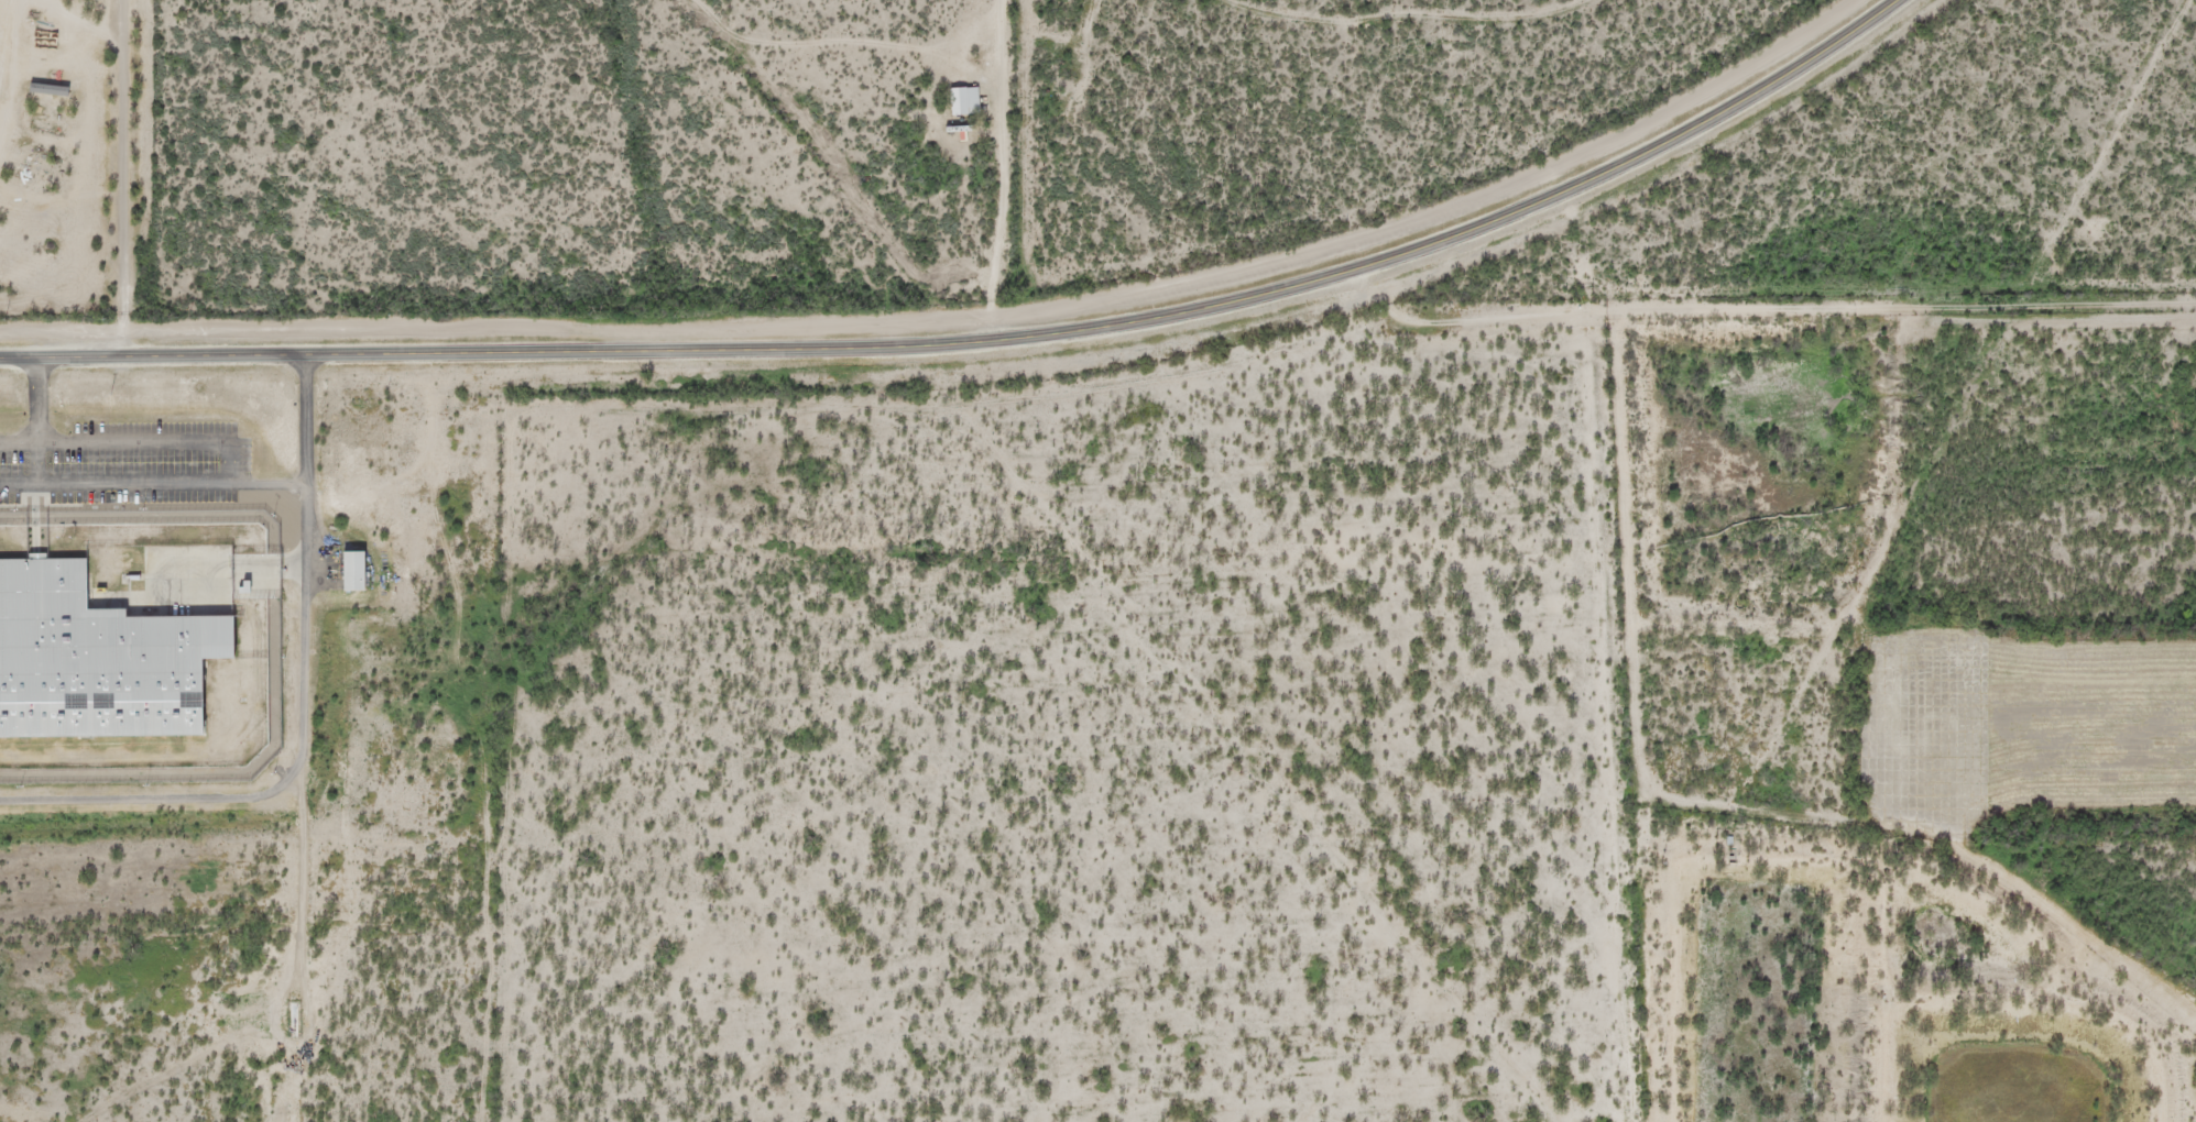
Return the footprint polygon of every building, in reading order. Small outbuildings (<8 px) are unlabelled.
[(977,87),(949,88),(949,115),(977,115),(977,87)] [(362,551),(340,551),(340,591),(362,591),(362,551)] [(198,735),(197,616),(146,617),(146,599),(140,599),(139,594),(125,594),(125,606),(83,607),(83,557),(0,558),(0,737),(198,735)]
